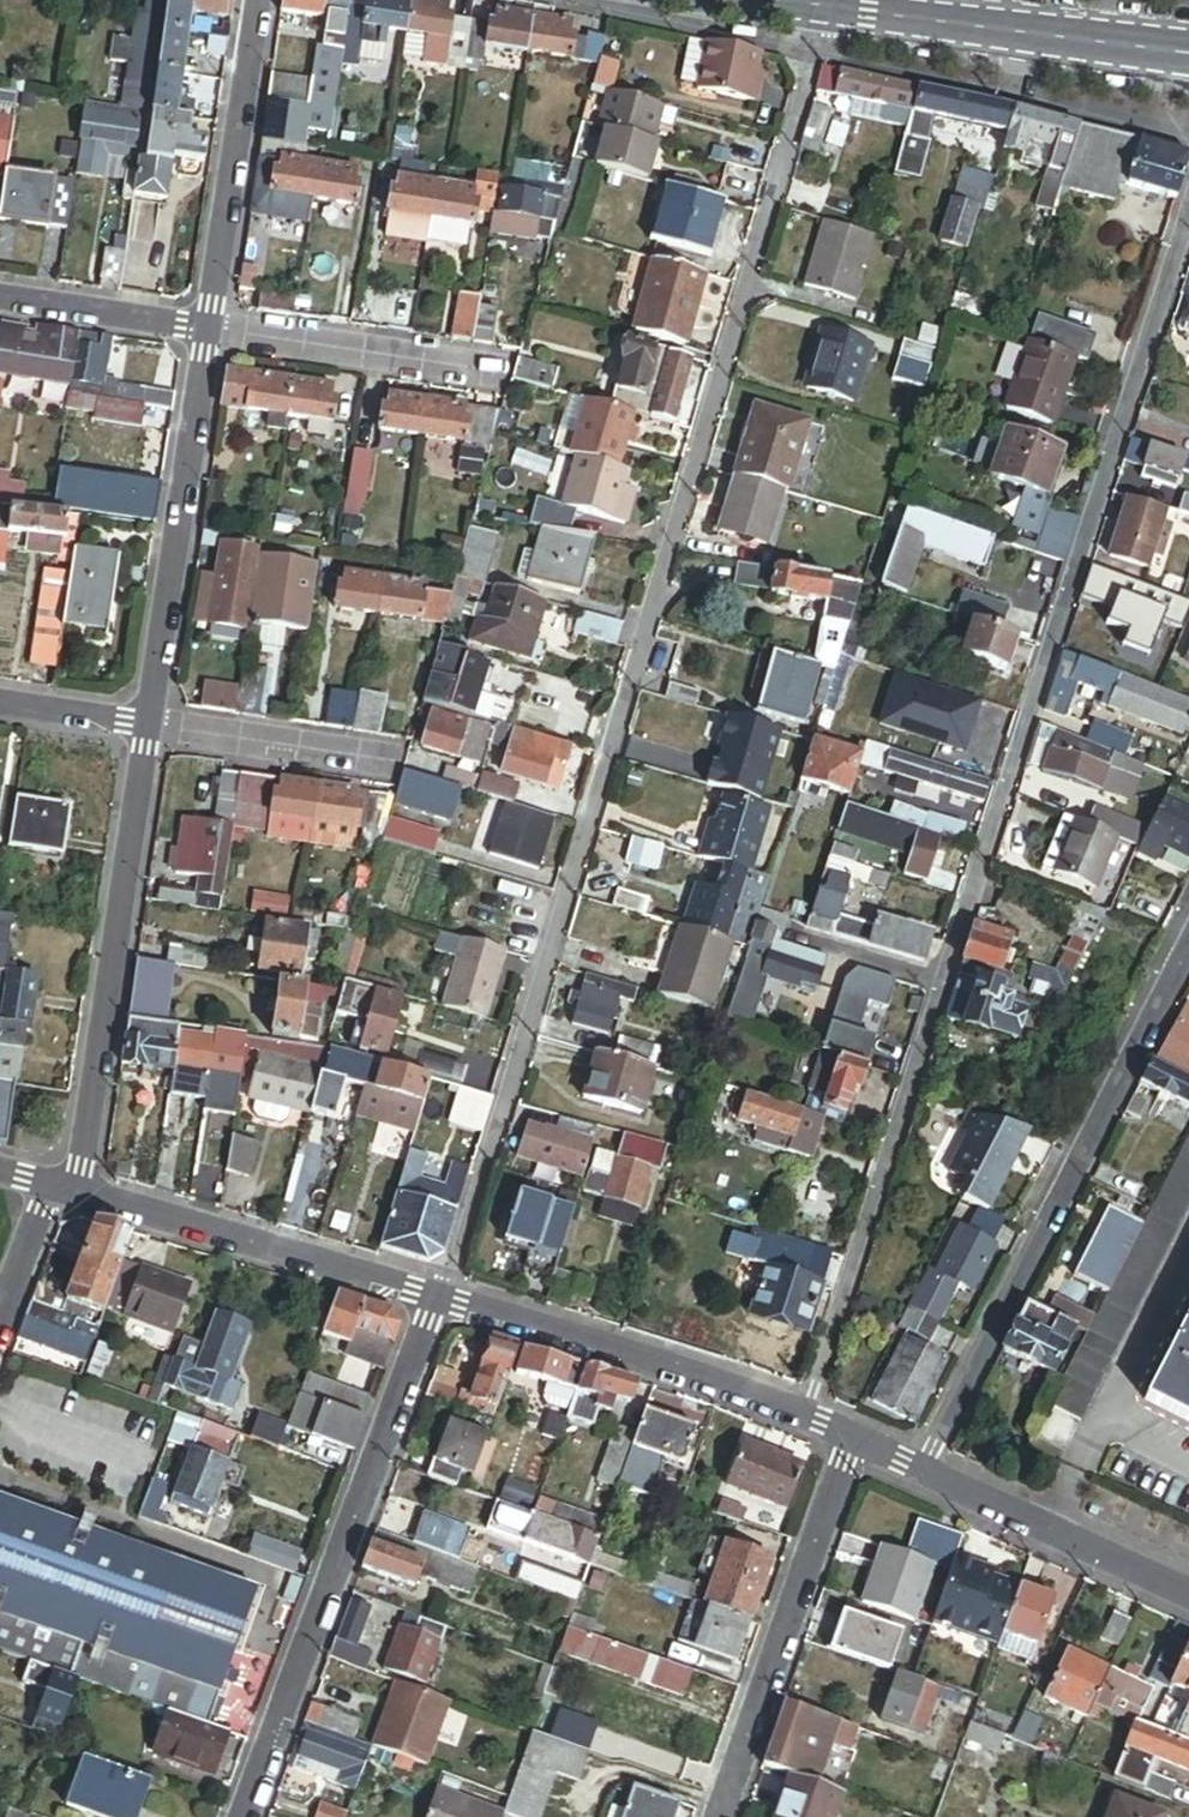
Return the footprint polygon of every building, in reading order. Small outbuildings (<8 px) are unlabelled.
[(146,9),(166,12),(168,0),(147,0),(146,9)] [(166,12),(165,18),(163,32),(189,36),(192,14),(233,19),(235,3),(217,0),(168,0),(166,12)] [(281,15),(318,21),(319,14),(325,15),(320,48),(340,51),(347,6),(348,0),(284,0),(281,15)] [(347,6),(340,51),(338,67),(359,70),(360,61),(362,45),(386,49),(388,33),(408,36),(413,0),(366,0),(365,9),(347,6)] [(408,36),(451,42),(449,57),(467,60),(473,23),(449,20),(451,7),(428,3),(429,0),(413,0),(408,36)] [(536,8),(518,5),(515,16),(534,19),(536,8)] [(556,13),(536,8),(534,19),(554,22),(556,13)] [(166,12),(146,9),(145,13),(145,16),(165,18),(166,12)] [(134,37),(130,61),(126,94),(153,98),(157,73),(163,32),(165,18),(145,16),(145,13),(138,12),(134,37)] [(473,23),(467,60),(487,62),(489,48),(526,53),(534,19),(515,16),(500,14),(498,27),(473,23)] [(534,19),(526,53),(574,59),(577,39),(572,38),(573,25),(554,22),(534,19)] [(189,36),(163,32),(157,73),(183,77),(189,36)] [(114,35),(111,58),(130,61),(134,37),(114,35)] [(574,59),(599,61),(605,41),(588,36),(587,40),(577,39),(574,59)] [(762,86),(756,85),(759,75),(762,57),(692,42),(683,85),(699,88),(698,93),(757,105),(762,86)] [(362,45),(360,61),(384,65),(386,49),(362,45)] [(340,51),(320,48),(315,48),(310,83),(307,100),(270,95),(262,143),(309,150),(325,152),(338,67),(340,51)] [(467,60),(466,71),(481,73),(487,62),(467,60)] [(619,66),(599,61),(596,74),(615,80),(619,66)] [(824,68),(819,93),(855,101),(852,116),(896,126),(899,111),(904,86),(824,68)] [(13,94),(16,73),(0,70),(0,92),(13,94)] [(183,77),(157,73),(153,98),(151,115),(177,119),(180,103),(183,77)] [(596,74),(594,80),(594,81),(612,87),(615,80),(596,74)] [(310,83),(272,77),(270,95),(307,100),(310,83)] [(987,104),(904,86),(899,111),(920,116),(982,129),(987,104)] [(614,89),(603,125),(609,127),(654,141),(660,121),(665,104),(614,89)] [(0,92),(0,107),(14,109),(16,95),(13,94),(0,92)] [(180,103),(177,119),(190,121),(192,105),(180,103)] [(660,121),(675,125),(680,109),(665,104),(660,121)] [(139,113),(85,105),(80,142),(134,150),(134,145),(139,113)] [(802,150),(802,151),(818,156),(831,112),(813,106),(800,150),(802,150)] [(1080,129),(1002,107),(991,148),(1001,151),(1021,157),(1025,144),(1051,152),(1035,210),(1052,215),(1056,204),(1080,129)] [(920,116),(899,111),(896,126),(883,172),(907,179),(918,141),(915,140),(920,116)] [(146,114),(139,113),(134,145),(142,146),(146,114)] [(177,119),(151,115),(146,114),(142,146),(138,168),(134,199),(167,204),(173,163),(203,167),(207,142),(187,139),(190,121),(177,119)] [(594,122),(584,120),(574,157),(584,159),(594,122)] [(13,124),(0,122),(0,174),(6,175),(13,124)] [(609,127),(598,163),(649,178),(660,143),(654,141),(609,127)] [(1110,136),(1080,129),(1056,204),(1066,206),(1070,193),(1114,204),(1119,186),(1175,204),(1188,164),(1183,156),(1110,136)] [(134,150),(80,142),(78,153),(132,161),(134,150)] [(262,143),(259,163),(283,167),(283,163),(307,167),(309,150),(262,143)] [(714,160),(728,164),(732,152),(718,148),(714,160)] [(1001,151),(991,148),(988,160),(997,163),(1001,151)] [(584,159),(574,157),(571,167),(566,184),(556,222),(554,229),(567,232),(587,160),(584,159)] [(571,167),(516,159),(513,177),(566,184),(571,167)] [(283,167),(259,163),(251,220),(311,229),(315,201),(320,169),(307,167),(283,163),(283,167)] [(133,207),(134,199),(138,168),(127,166),(121,205),(133,207)] [(357,174),(320,169),(315,201),(358,207),(361,184),(356,183),(357,174)] [(969,199),(977,201),(984,178),(953,169),(948,193),(969,199)] [(484,213),(495,214),(500,177),(479,174),(477,185),(486,186),(484,200),(485,205),(484,213)] [(6,175),(0,220),(0,224),(67,233),(74,184),(6,175)] [(513,177),(501,175),(500,177),(495,214),(514,216),(525,218),(556,222),(566,184),(513,177)] [(677,175),(674,186),(701,194),(704,183),(677,175)] [(433,218),(438,186),(401,180),(399,192),(393,191),(390,212),(433,218)] [(714,257),(730,203),(701,194),(674,186),(667,184),(651,238),(714,257)] [(486,186),(477,185),(474,203),(479,204),(478,212),(484,213),(485,205),(484,200),(486,186)] [(948,193),(945,204),(966,209),(969,199),(948,193)] [(874,206),(864,203),(855,232),(865,235),(874,206)] [(966,209),(945,204),(934,242),(957,247),(966,209)] [(865,235),(874,238),(883,208),(874,206),(865,235)] [(524,229),(525,218),(514,216),(512,228),(524,229)] [(855,232),(822,222),(803,287),(859,304),(878,239),(874,238),(865,235),(855,232)] [(887,243),(883,258),(899,263),(906,247),(887,243)] [(125,257),(106,255),(100,291),(120,294),(125,257)] [(683,344),(704,273),(655,259),(633,329),(683,344)] [(259,274),(244,272),(241,297),(256,298),(259,274)] [(294,318),(298,298),(261,292),(258,312),(294,318)] [(459,308),(455,339),(476,342),(480,310),(482,296),(462,293),(460,308),(459,308)] [(949,313),(977,322),(983,304),(953,295),(949,313)] [(503,313),(480,310),(476,342),(498,345),(503,313)] [(1098,341),(1041,322),(1033,347),(1079,362),(1090,366),(1098,341)] [(920,327),(916,340),(931,345),(935,332),(920,327)] [(2,329),(0,337),(0,368),(67,379),(75,335),(39,329),(35,351),(22,349),(24,333),(2,329)] [(871,347),(822,333),(806,388),(855,403),(871,347)] [(72,389),(81,336),(75,335),(67,379),(0,368),(0,376),(72,389)] [(81,336),(72,389),(70,397),(143,410),(172,415),(175,399),(117,388),(105,386),(105,383),(112,342),(81,336)] [(657,383),(666,352),(667,350),(627,339),(622,357),(625,358),(617,387),(642,394),(645,385),(650,387),(652,382),(657,383)] [(932,367),(937,350),(904,340),(899,357),(932,367)] [(1079,362),(1033,347),(1011,415),(1057,430),(1079,362)] [(673,424),(692,360),(666,352),(657,383),(647,416),(673,424)] [(558,364),(520,353),(513,377),(550,388),(558,364)] [(899,357),(892,380),(925,390),(932,367),(899,357)] [(230,375),(225,410),(272,414),(271,428),(291,430),(293,416),(295,380),(230,375)] [(333,383),(295,380),(293,416),(313,417),(335,419),(336,419),(338,394),(333,394),(333,383)] [(427,425),(431,391),(394,388),(394,397),(386,396),(384,422),(427,425)] [(468,394),(431,391),(427,425),(471,428),(473,410),(466,410),(468,394)] [(507,397),(468,394),(466,410),(473,410),(471,428),(498,430),(507,397)] [(143,410),(70,397),(68,411),(96,416),(95,423),(139,431),(143,410)] [(617,468),(624,443),(633,445),(637,431),(629,428),(633,412),(583,398),(567,453),(578,456),(617,468)] [(778,491),(788,494),(808,425),(756,409),(736,478),(778,491)] [(335,419),(313,417),(312,430),(334,432),(335,419)] [(1064,450),(1007,431),(991,479),(1049,498),(1064,450)] [(511,436),(497,432),(494,451),(506,454),(511,436)] [(1132,444),(1125,464),(1145,471),(1142,481),(1177,492),(1183,473),(1188,475),(1188,462),(1132,444)] [(624,487),(629,471),(617,468),(578,456),(563,506),(624,524),(634,490),(624,487)] [(778,491),(736,478),(718,535),(761,548),(778,491)] [(158,524),(163,488),(120,482),(119,488),(62,479),(57,508),(158,524)] [(1183,498),(1177,518),(1188,521),(1188,500),(1183,498)] [(558,510),(516,503),(515,512),(513,522),(542,527),(555,530),(558,510)] [(515,512),(476,505),(473,515),(513,522),(515,512)] [(1162,519),(1126,506),(1110,557),(1145,571),(1162,519)] [(1,508),(0,518),(0,531),(28,535),(48,538),(62,540),(59,557),(72,559),(73,552),(78,519),(1,508)] [(470,527),(456,573),(482,581),(485,582),(499,535),(470,527)] [(579,596),(595,540),(555,530),(542,527),(535,556),(527,582),(579,596)] [(1054,528),(1045,557),(1056,560),(1062,562),(1071,533),(1054,528)] [(913,571),(923,541),(899,533),(882,588),(905,596),(913,571)] [(48,538),(28,535),(26,548),(46,551),(48,538)] [(958,552),(923,541),(913,571),(948,582),(958,552)] [(199,626),(248,631),(249,624),(259,558),(260,553),(225,548),(223,562),(220,562),(217,583),(205,581),(199,626)] [(73,552),(72,559),(68,584),(65,601),(62,626),(109,633),(120,559),(73,552)] [(535,556),(525,553),(518,578),(527,582),(535,556)] [(318,567),(259,558),(249,624),(285,629),(308,633),(318,567)] [(382,572),(400,575),(402,561),(384,559),(382,572)] [(775,573),(737,566),(732,589),(770,596),(775,573)] [(482,581),(456,573),(452,590),(442,625),(437,643),(451,647),(467,594),(477,597),(482,581)] [(829,583),(775,573),(770,596),(770,598),(825,607),(829,583)] [(375,614),(381,580),(344,574),(342,586),(336,586),(332,608),(375,614)] [(1143,587),(1112,575),(1100,600),(1093,598),(1089,608),(1096,611),(1093,616),(1156,645),(1166,622),(1134,607),(1143,587)] [(419,585),(381,580),(375,614),(420,622),(425,586),(426,580),(420,580),(419,585)] [(1168,580),(1162,595),(1182,602),(1188,587),(1168,580)] [(68,584),(46,581),(43,597),(65,601),(68,584)] [(811,665),(820,668),(825,670),(834,672),(839,657),(843,644),(861,589),(829,583),(825,607),(823,626),(811,665)] [(549,601),(496,585),(485,620),(478,617),(471,640),(531,659),(537,640),(549,601)] [(452,590),(425,586),(420,622),(442,625),(452,590)] [(1188,615),(1188,605),(1182,602),(1162,595),(1157,593),(1152,604),(1188,617),(1188,615)] [(32,662),(56,666),(61,632),(62,626),(65,601),(43,597),(42,597),(32,662)] [(959,599),(954,618),(972,624),(997,632),(1003,613),(959,599)] [(617,644),(624,624),(594,615),(588,636),(617,644)] [(285,629),(249,624),(248,631),(246,644),(282,650),(285,629)] [(1005,673),(1016,638),(997,632),(972,624),(961,659),(1005,673)] [(62,626),(61,632),(108,639),(109,633),(62,626)] [(1112,651),(1070,634),(1064,654),(1115,675),(1121,661),(1109,656),(1112,651)] [(545,643),(537,640),(531,659),(539,661),(545,643)] [(472,654),(451,647),(437,643),(421,701),(471,716),(483,680),(488,682),(492,669),(486,668),(487,665),(470,660),(472,654)] [(843,644),(839,657),(849,661),(867,666),(871,653),(843,644)] [(1132,685),(1133,683),(1115,675),(1064,654),(1045,711),(1064,719),(1079,685),(1105,696),(1111,699),(1108,708),(1181,740),(1188,722),(1188,706),(1132,685)] [(811,665),(773,655),(757,713),(804,726),(820,668),(811,665)] [(849,661),(839,657),(834,672),(823,707),(822,712),(832,715),(849,661)] [(271,673),(242,669),(238,702),(236,717),(264,721),(271,673)] [(823,707),(834,672),(825,670),(814,704),(823,707)] [(874,672),(857,725),(855,729),(870,734),(877,736),(895,679),(874,672)] [(669,685),(664,702),(695,710),(699,693),(669,685)] [(363,694),(357,733),(382,736),(388,698),(363,694)] [(200,696),(198,712),(236,717),(238,702),(200,696)] [(1101,705),(1108,708),(1111,699),(1105,696),(1101,705)] [(475,718),(496,724),(500,712),(478,705),(475,718)] [(480,765),(487,742),(490,731),(431,713),(421,748),(480,765)] [(834,718),(830,729),(866,741),(868,742),(870,734),(855,729),(857,725),(834,718)] [(1076,723),(1070,737),(1103,752),(1110,737),(1076,723)] [(496,724),(494,732),(506,735),(508,728),(496,724)] [(1128,801),(1138,768),(1103,752),(1070,737),(1041,724),(1028,764),(1045,773),(1044,776),(1100,795),(1102,792),(1128,801)] [(777,736),(757,730),(755,736),(754,735),(750,748),(743,746),(734,775),(788,792),(795,768),(781,763),(787,745),(775,742),(777,736)] [(506,735),(494,732),(491,743),(502,747),(506,735)] [(557,750),(513,737),(503,772),(547,785),(552,767),(557,750)] [(805,764),(812,742),(798,737),(791,759),(805,764)] [(861,755),(813,739),(812,742),(805,764),(800,779),(849,795),(859,763),(861,755)] [(868,742),(866,741),(861,755),(859,763),(905,778),(913,781),(956,795),(962,797),(983,804),(989,784),(890,751),(890,749),(868,742)] [(571,746),(559,743),(557,750),(552,767),(564,770),(571,746)] [(642,769),(681,779),(686,759),(647,749),(642,769)] [(476,793),(480,777),(447,767),(442,784),(476,793)] [(161,888),(158,904),(219,914),(232,828),(240,777),(221,774),(220,782),(217,799),(213,825),(209,824),(209,826),(182,822),(174,877),(199,881),(197,894),(161,888)] [(478,794),(511,804),(517,785),(483,775),(478,794)] [(318,789),(240,777),(232,828),(261,833),(264,816),(270,817),(275,818),(313,824),(318,789)] [(913,781),(905,778),(903,785),(911,787),(913,781)] [(217,799),(220,782),(212,781),(210,798),(217,799)] [(393,799),(318,789),(313,824),(329,826),(327,841),(353,845),(355,830),(363,831),(361,842),(367,844),(366,851),(382,853),(386,842),(389,831),(393,799)] [(960,804),(962,797),(956,795),(954,802),(960,804)] [(1155,864),(1163,848),(1188,861),(1188,809),(1164,797),(1136,854),(1155,864)] [(771,815),(725,800),(717,827),(712,844),(706,842),(700,861),(705,863),(753,877),(771,815)] [(69,810),(15,801),(8,848),(62,857),(69,810)] [(887,818),(919,828),(920,828),(925,813),(892,803),(887,818)] [(494,857),(510,808),(499,804),(482,853),(494,857)] [(559,824),(510,808),(494,857),(542,873),(559,824)] [(887,818),(864,810),(859,826),(893,838),(885,862),(895,865),(893,870),(926,881),(930,866),(935,853),(939,839),(918,831),(919,828),(887,818)] [(930,815),(925,813),(920,828),(925,830),(930,815)] [(925,830),(958,841),(963,824),(930,814),(930,815),(925,830)] [(264,816),(261,833),(267,834),(270,817),(264,816)] [(275,818),(270,817),(267,834),(266,839),(272,840),(275,818)] [(1064,817),(1043,869),(1053,872),(1073,821),(1064,817)] [(272,840),(309,846),(313,824),(275,818),(272,840)] [(1115,837),(1073,821),(1053,872),(1095,889),(1115,837)] [(391,823),(389,831),(386,842),(436,858),(441,838),(391,823)] [(711,825),(706,842),(712,844),(717,827),(711,825)] [(665,851),(633,841),(626,866),(657,875),(665,851)] [(855,851),(832,844),(828,858),(851,865),(855,851)] [(935,853),(930,866),(939,869),(943,856),(935,853)] [(851,865),(828,858),(806,928),(923,963),(931,937),(914,931),(916,926),(906,923),(904,929),(876,920),(873,929),(837,918),(849,879),(885,891),(890,877),(851,865)] [(730,945),(745,949),(765,881),(753,877),(705,863),(702,873),(719,878),(714,895),(692,888),(679,930),(730,945)] [(619,892),(614,910),(644,919),(650,902),(619,892)] [(1073,979),(1105,914),(1084,905),(1067,937),(1074,940),(1058,974),(1073,979)] [(782,935),(787,919),(760,911),(755,927),(782,935)] [(0,917),(0,976),(6,976),(6,975),(14,919),(0,917)] [(264,943),(249,940),(248,953),(262,955),(260,972),(302,978),(303,971),(313,972),(318,934),(308,933),(309,930),(267,924),(264,943)] [(779,945),(782,935),(755,927),(742,969),(797,986),(798,980),(819,987),(828,960),(779,945)] [(1012,939),(976,927),(965,962),(1000,973),(1004,964),(1008,965),(1012,953),(1008,952),(1012,939)] [(709,1015),(730,945),(679,930),(658,999),(709,1015)] [(359,935),(345,933),(329,992),(343,994),(346,982),(359,935)] [(440,933),(434,954),(458,961),(464,940),(440,933)] [(504,952),(464,940),(458,961),(444,1008),(485,1020),(504,952)] [(172,950),(170,968),(176,969),(205,973),(207,955),(172,950)] [(1013,977),(1000,973),(965,962),(960,976),(965,978),(978,982),(963,1027),(988,1034),(989,1031),(1017,1040),(1027,1010),(1023,1000),(1008,995),(1013,977)] [(137,963),(135,972),(175,978),(176,969),(170,968),(137,963)] [(1033,966),(1028,982),(1033,983),(1065,994),(1073,979),(1058,974),(1033,966)] [(135,972),(128,1021),(167,1027),(175,978),(135,972)] [(6,976),(0,1014),(0,1084),(15,1087),(22,1033),(28,1034),(36,979),(6,975),(6,976)] [(635,992),(585,977),(579,999),(572,997),(569,1007),(576,1010),(571,1026),(607,1037),(618,1002),(631,1006),(635,992)] [(978,982),(965,978),(951,1023),(963,1027),(978,982)] [(376,990),(346,982),(343,994),(335,1016),(366,1025),(360,1050),(384,1057),(402,1002),(375,994),(376,990)] [(1065,994),(1033,983),(1030,993),(1044,998),(1042,1006),(1057,1010),(1065,994)] [(324,991),(280,984),(274,1038),(299,1041),(299,1039),(315,1041),(318,1022),(319,1022),(324,991)] [(1188,1075),(1188,1008),(1185,1014),(1181,1012),(1157,1058),(1188,1075)] [(167,1027),(128,1021),(127,1027),(178,1035),(179,1028),(167,1027)] [(173,1074),(178,1035),(127,1027),(122,1066),(173,1074)] [(345,1032),(331,1029),(327,1050),(339,1053),(345,1032)] [(209,1078),(216,1034),(203,1032),(202,1038),(178,1035),(173,1074),(169,1100),(205,1105),(209,1078)] [(243,1048),(245,1038),(216,1034),(209,1078),(238,1082),(243,1048)] [(837,1059),(866,1068),(871,1051),(821,1036),(816,1053),(820,1054),(837,1059)] [(259,1052),(262,1040),(245,1038),(243,1048),(259,1052)] [(326,1050),(327,1050),(262,1040),(259,1052),(321,1068),(326,1050)] [(613,1061),(652,1073),(658,1053),(619,1041),(613,1061)] [(360,1050),(357,1059),(371,1063),(382,1066),(384,1057),(360,1050)] [(357,1059),(339,1053),(332,1080),(345,1084),(364,1090),(371,1063),(357,1059)] [(837,1059),(820,1054),(807,1096),(824,1101),(837,1059)] [(639,1117),(652,1073),(613,1061),(596,1056),(582,1100),(639,1117)] [(289,1109),(309,1115),(319,1077),(320,1074),(257,1058),(246,1099),(256,1101),(289,1109)] [(415,1076),(430,1080),(452,1087),(456,1070),(420,1059),(415,1076)] [(859,1092),(866,1068),(837,1059),(824,1101),(821,1109),(843,1116),(851,1090),(859,1092)] [(1188,1109),(1188,1081),(1151,1062),(1139,1084),(1188,1109)] [(422,1107),(430,1080),(415,1076),(382,1066),(371,1063),(364,1090),(422,1107)] [(319,1077),(309,1115),(334,1122),(345,1084),(332,1080),(319,1077)] [(719,1109),(724,1089),(709,1085),(704,1104),(719,1109)] [(482,1135),(484,1130),(492,1099),(459,1089),(449,1124),(482,1135)] [(355,1118),(414,1135),(421,1112),(422,1107),(364,1090),(355,1118)] [(800,1113),(746,1096),(738,1122),(757,1128),(753,1140),(788,1151),(800,1113)] [(1147,1104),(1133,1097),(1125,1113),(1139,1120),(1147,1104)] [(289,1109),(256,1101),(252,1112),(258,1120),(277,1125),(285,1121),(289,1109)] [(843,1116),(821,1109),(819,1116),(826,1118),(841,1122),(843,1116)] [(800,1113),(788,1151),(813,1159),(826,1118),(819,1116),(801,1110),(800,1113)] [(703,1111),(697,1129),(712,1133),(718,1115),(703,1111)] [(1013,1162),(1027,1135),(970,1117),(962,1132),(968,1136),(948,1174),(961,1181),(969,1185),(961,1201),(986,1214),(1007,1173),(1013,1162)] [(558,1119),(554,1130),(593,1141),(596,1130),(558,1119)] [(527,1125),(523,1137),(538,1142),(542,1129),(527,1125)] [(582,1177),(593,1141),(554,1130),(543,1126),(542,1129),(538,1142),(523,1137),(512,1134),(506,1155),(582,1177)] [(1188,1203),(1188,1134),(1051,1407),(1079,1421),(1188,1203)] [(659,1174),(666,1150),(620,1137),(614,1157),(595,1152),(582,1195),(603,1201),(638,1211),(649,1171),(659,1174)] [(230,1138),(225,1173),(248,1180),(258,1146),(230,1138)] [(408,1155),(380,1250),(429,1265),(444,1254),(469,1172),(453,1167),(446,1191),(418,1182),(425,1160),(408,1155)] [(1018,1165),(1013,1162),(1007,1173),(1013,1176),(1016,1175),(1019,1169),(1018,1165)] [(1090,1182),(1148,1210),(1155,1197),(1096,1168),(1090,1182)] [(969,1185),(961,1181),(953,1197),(961,1201),(969,1185)] [(559,1258),(572,1214),(517,1197),(504,1241),(559,1258)] [(638,1211),(603,1201),(597,1220),(632,1230),(638,1211)] [(1140,1226),(1105,1208),(1071,1276),(1106,1293),(1140,1226)] [(977,1212),(966,1233),(993,1246),(1003,1225),(977,1212)] [(831,1297),(843,1258),(734,1223),(724,1253),(764,1267),(749,1312),(806,1331),(819,1293),(831,1297)] [(68,1300),(38,1289),(31,1306),(99,1331),(106,1311),(123,1265),(133,1237),(96,1224),(68,1300)] [(929,1270),(907,1313),(935,1328),(958,1284),(972,1291),(994,1247),(993,1246),(966,1233),(961,1230),(938,1275),(929,1270)] [(189,1289),(123,1265),(106,1311),(172,1336),(189,1289)] [(338,1295),(313,1288),(307,1307),(331,1314),(338,1295)] [(338,1295),(331,1314),(322,1337),(348,1347),(347,1350),(387,1365),(401,1327),(393,1311),(338,1295)] [(1052,1296),(1043,1313),(1074,1328),(1084,1333),(1092,1316),(1052,1296)] [(1027,1304),(1003,1351),(1052,1376),(1065,1350),(1063,1349),(1074,1328),(1043,1313),(1027,1304)] [(99,1331),(31,1306),(19,1340),(86,1365),(99,1331)] [(935,1328),(907,1313),(898,1330),(926,1345),(935,1328)] [(1183,1325),(1177,1322),(1168,1340),(1174,1343),(1145,1399),(1188,1421),(1188,1313),(1183,1325)] [(183,1338),(174,1363),(165,1388),(217,1407),(218,1405),(231,1409),(239,1386),(230,1383),(249,1328),(215,1316),(204,1346),(183,1338)] [(519,1347),(494,1339),(472,1399),(474,1400),(469,1412),(494,1419),(519,1347)] [(945,1362),(904,1340),(871,1405),(912,1426),(945,1362)] [(114,1352),(98,1346),(87,1376),(99,1380),(103,1368),(107,1369),(114,1352)] [(585,1367),(524,1349),(515,1375),(547,1385),(542,1400),(546,1408),(555,1410),(569,1415),(585,1367)] [(384,1371),(387,1365),(347,1350),(346,1357),(384,1371)] [(1052,1376),(1061,1381),(1074,1355),(1065,1350),(1052,1376)] [(158,1408),(165,1388),(174,1363),(163,1359),(147,1404),(158,1408)] [(458,1374),(436,1367),(430,1385),(452,1392),(458,1374)] [(636,1384),(585,1367),(569,1415),(568,1419),(591,1427),(597,1408),(611,1413),(616,1399),(630,1403),(636,1384)] [(373,1402),(307,1378),(300,1397),(365,1422),(373,1402)] [(111,1379),(107,1390),(129,1398),(133,1387),(111,1379)] [(452,1392),(430,1385),(426,1398),(455,1408),(459,1395),(452,1392)] [(472,1399),(459,1395),(455,1408),(469,1412),(474,1400),(472,1399)] [(266,1410),(249,1404),(243,1420),(246,1421),(242,1433),(256,1438),(266,1410)] [(555,1410),(554,1415),(549,1413),(542,1434),(561,1441),(568,1419),(569,1415),(555,1410)] [(697,1429),(646,1411),(638,1435),(619,1488),(646,1498),(660,1458),(684,1466),(697,1429)] [(187,1467),(202,1426),(177,1417),(162,1458),(187,1467)] [(505,1422),(494,1419),(488,1434),(473,1475),(485,1479),(505,1422)] [(473,1475),(488,1434),(449,1421),(429,1478),(458,1489),(464,1472),(473,1475)] [(212,1507),(238,1437),(203,1424),(202,1426),(187,1467),(177,1494),(196,1501),(212,1507)] [(307,1441),(300,1460),(317,1466),(319,1461),(341,1469),(352,1438),(314,1424),(307,1441)] [(598,1482),(619,1490),(619,1488),(638,1435),(617,1428),(598,1482)] [(307,1441),(286,1433),(279,1452),(300,1460),(307,1441)] [(803,1470),(744,1446),(727,1488),(787,1512),(803,1470)] [(167,1487),(153,1482),(138,1519),(162,1528),(166,1519),(157,1515),(167,1487)] [(193,1508),(196,1501),(177,1494),(175,1501),(193,1508)] [(71,1679),(72,1676),(209,1727),(259,1595),(0,1499),(0,1653),(30,1664),(55,1673),(71,1679)] [(607,1523),(540,1499),(534,1516),(601,1540),(607,1523)] [(534,1516),(504,1505),(494,1532),(591,1567),(596,1554),(601,1540),(534,1516)] [(726,1514),(724,1519),(742,1526),(746,1513),(723,1505),(721,1512),(726,1514)] [(426,1515),(415,1545),(461,1561),(463,1556),(470,1534),(472,1531),(426,1515)] [(916,1521),(903,1555),(934,1566),(949,1571),(955,1556),(961,1537),(916,1521)] [(415,1545),(376,1531),(362,1571),(414,1590),(419,1578),(470,1596),(480,1568),(461,1561),(415,1545)] [(485,1539),(470,1534),(463,1556),(477,1561),(485,1539)] [(247,1559),(295,1576),(303,1554),(255,1537),(247,1559)] [(727,1546),(705,1607),(709,1609),(749,1623),(770,1562),(727,1546)] [(881,1547),(861,1604),(914,1623),(934,1566),(903,1555),(881,1547)] [(619,1562),(596,1554),(591,1567),(614,1575),(619,1562)] [(978,1564),(955,1556),(949,1571),(929,1628),(996,1651),(1019,1586),(990,1576),(975,1571),(978,1564)] [(654,1589),(659,1576),(619,1562),(614,1575),(654,1589)] [(577,1605),(584,1586),(571,1581),(523,1563),(516,1582),(577,1605)] [(992,1570),(978,1564),(975,1571),(990,1576),(992,1570)] [(588,1574),(576,1569),(571,1581),(584,1586),(588,1574)] [(694,1588),(659,1576),(654,1589),(689,1602),(694,1588)] [(1030,1663),(1053,1598),(1019,1586),(996,1651),(1030,1663)] [(368,1609),(350,1602),(330,1659),(363,1672),(370,1654),(354,1648),(368,1609)] [(743,1640),(749,1623),(709,1609),(703,1628),(686,1622),(679,1643),(735,1662),(741,1646),(743,1640)] [(844,1613),(831,1653),(887,1672),(900,1632),(844,1613)] [(420,1619),(405,1614),(400,1627),(415,1633),(420,1619)] [(1130,1621),(1113,1614),(1102,1640),(1118,1647),(1130,1621)] [(594,1624),(573,1617),(569,1629),(580,1633),(590,1637),(594,1624)] [(415,1633),(400,1627),(385,1670),(423,1684),(444,1628),(420,1619),(415,1633)] [(1177,1623),(1150,1683),(1166,1690),(1188,1638),(1188,1628),(1177,1623)] [(580,1633),(569,1629),(560,1654),(571,1658),(580,1633)] [(590,1637),(580,1633),(571,1658),(682,1697),(691,1671),(590,1637)] [(1169,1688),(1188,1697),(1188,1645),(1169,1688)] [(1092,1710),(1110,1672),(1066,1651),(1044,1700),(1088,1720),(1092,1710)] [(559,1655),(551,1652),(546,1666),(554,1669),(559,1655)] [(55,1673),(30,1664),(22,1685),(47,1695),(55,1673)] [(554,1671),(554,1669),(546,1666),(535,1700),(543,1703),(546,1694),(554,1671)] [(1123,1677),(1110,1672),(1092,1710),(1135,1726),(1137,1727),(1153,1692),(1135,1684),(1140,1674),(1127,1668),(1123,1677)] [(554,1671),(546,1694),(561,1699),(569,1676),(554,1671)] [(59,1741),(80,1683),(71,1679),(55,1673),(47,1695),(33,1732),(59,1741)] [(950,1705),(953,1694),(896,1675),(881,1720),(922,1734),(933,1700),(950,1705)] [(401,1686),(394,1683),(385,1708),(391,1711),(401,1686)] [(427,1768),(451,1704),(401,1686),(391,1711),(385,1708),(371,1747),(427,1768)] [(850,1752),(857,1729),(784,1704),(763,1767),(790,1777),(817,1786),(831,1746),(850,1752)] [(1173,1741),(1188,1747),(1188,1705),(1173,1741)] [(352,1720),(312,1706),(305,1724),(346,1738),(352,1720)] [(212,1778),(227,1735),(167,1713),(151,1756),(212,1778)] [(1038,1721),(1024,1714),(1012,1742),(1026,1747),(1038,1721)] [(346,1738),(305,1724),(289,1769),(354,1793),(371,1747),(346,1738)] [(1003,1738),(968,1725),(963,1739),(998,1753),(999,1749),(1003,1738)] [(1137,1727),(1135,1726),(1114,1782),(1178,1807),(1185,1789),(1148,1775),(1154,1760),(1188,1774),(1188,1747),(1173,1741),(1137,1727)] [(531,1734),(503,1815),(502,1816),(540,1816),(555,1774),(579,1783),(589,1755),(531,1734)] [(1026,1747),(1012,1742),(1003,1738),(999,1749),(1078,1780),(1082,1769),(1026,1747)] [(83,1759),(65,1808),(85,1816),(88,1809),(109,1816),(136,1816),(149,1783),(83,1759)] [(957,1770),(942,1816),(983,1816),(984,1814),(977,1812),(987,1780),(957,1770)] [(790,1777),(776,1816),(834,1816),(842,1795),(817,1786),(790,1777)] [(679,1805),(633,1789),(625,1813),(623,1816),(675,1816),(679,1805)] [(38,1795),(26,1790),(21,1802),(34,1807),(38,1795)] [(433,1790),(423,1816),(502,1816),(503,1815),(433,1790)] [(1116,1801),(1110,1816),(1157,1816),(1116,1801)] [(347,1816),(320,1806),(316,1816),(347,1816)] [(611,1808),(608,1816),(623,1816),(625,1813),(611,1808)]
